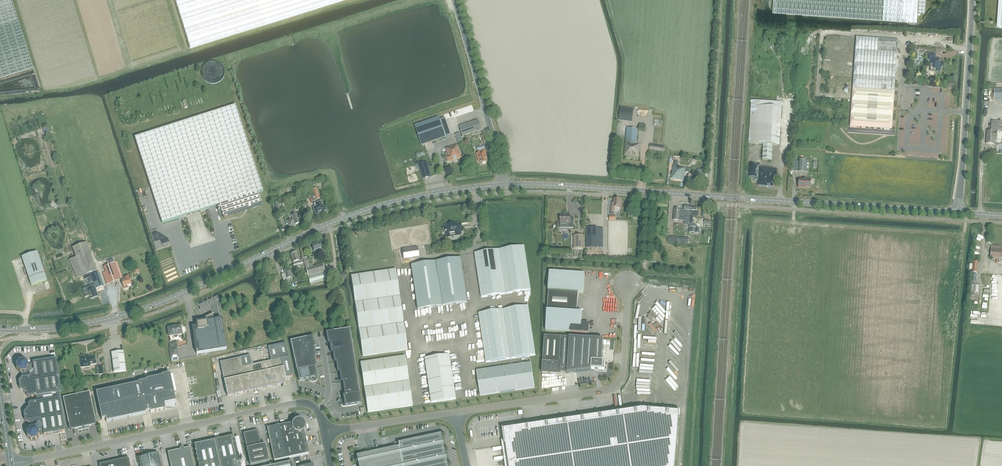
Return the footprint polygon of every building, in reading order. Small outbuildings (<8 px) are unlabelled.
[(33,69),(12,0),(0,0),(0,79),(33,69)] [(190,49),(263,26),(348,0),(175,0),(190,49)] [(773,12),(917,22),(918,0),(773,0),(773,12)] [(897,40),(855,37),(848,127),(892,130),(895,92),(893,91),(897,40)] [(942,67),(942,64),(941,62),(939,62),(939,59),(935,58),(936,54),(928,54),(928,60),(930,60),(930,66),(931,66),(930,71),(935,71),(938,72),(939,72),(939,71),(940,71),(940,70),(940,69),(942,67)] [(1001,99),(1001,89),(995,89),(994,99),(1001,99)] [(763,144),(773,145),(779,145),(782,108),(782,103),(751,101),(748,143),(763,144)] [(235,105),(135,138),(162,223),(219,205),(223,217),(262,205),(258,193),(263,191),(235,105)] [(619,112),(618,120),(632,122),(633,109),(625,108),(624,113),(619,112)] [(649,111),(639,110),(638,117),(648,119),(648,118),(648,113),(649,111)] [(446,137),(441,121),(439,117),(415,125),(421,145),(432,142),(446,137)] [(459,127),(462,136),(481,130),(478,121),(459,127)] [(991,121),(991,129),(990,131),(998,131),(1001,131),(1001,121),(991,121)] [(637,139),(638,129),(627,128),(624,156),(638,158),(640,145),(636,145),(637,139)] [(990,131),(991,129),(988,129),(988,131),(987,131),(986,144),(994,144),(994,140),(997,140),(997,132),(998,132),(998,131),(990,131)] [(773,145),(763,144),(762,160),(772,161),(773,145)] [(447,153),(445,154),(445,157),(447,162),(461,158),(457,145),(449,147),(449,148),(446,149),(447,153)] [(487,158),(486,153),(486,151),(476,153),(478,161),(480,161),(481,164),(487,162),(486,158),(487,158)] [(792,171),(808,172),(809,172),(809,161),(807,161),(807,158),(799,158),(799,162),(793,161),(792,171)] [(418,164),(422,178),(431,176),(426,161),(418,164)] [(673,166),(671,179),(683,181),(684,172),(684,168),(678,167),(674,167),(673,166)] [(750,166),(750,177),(756,177),(755,180),(758,180),(758,177),(759,167),(756,166),(750,166)] [(759,167),(758,177),(758,186),(773,187),(774,181),(776,181),(777,169),(770,169),(770,168),(759,167)] [(696,172),(695,182),(704,183),(705,170),(698,170),(697,172),(696,172)] [(811,188),(812,180),(799,179),(799,188),(807,189),(807,188),(811,188)] [(317,188),(312,190),(314,195),(312,196),(313,201),(320,199),(317,188)] [(614,199),(614,203),(612,203),(611,212),(614,212),(615,208),(620,209),(621,200),(614,199)] [(325,206),(323,207),(320,202),(314,204),(314,206),(313,207),(316,215),(326,211),(325,206)] [(679,220),(679,222),(683,222),(689,223),(690,215),(691,206),(685,205),(684,211),(680,210),(680,214),(679,220)] [(698,207),(691,206),(690,215),(698,216),(698,212),(697,212),(698,207)] [(291,215),(293,219),(285,222),(286,225),(288,224),(289,228),(295,226),(295,225),(299,223),(296,214),(291,215)] [(574,228),(574,221),(574,217),(570,217),(570,215),(560,215),(560,227),(568,228),(574,228)] [(458,235),(458,234),(461,234),(460,228),(462,228),(461,224),(456,225),(455,224),(448,225),(448,226),(447,226),(446,226),(446,227),(445,227),(445,228),(446,232),(445,232),(446,236),(451,235),(451,236),(458,235)] [(586,228),(586,232),(586,248),(597,248),(597,228),(586,228)] [(578,246),(573,246),(573,249),(584,249),(584,235),(578,235),(578,246)] [(87,243),(73,249),(76,258),(70,261),(77,280),(84,278),(91,275),(95,285),(96,289),(103,286),(87,243)] [(312,246),(315,255),(323,252),(321,248),(321,247),(322,247),(321,244),(320,244),(319,243),(312,246)] [(990,257),(1001,258),(1001,246),(991,245),(990,257)] [(531,290),(524,246),(475,253),(481,298),(531,290)] [(419,256),(417,247),(402,250),(404,259),(419,256)] [(22,257),(31,286),(47,281),(37,252),(22,257)] [(299,259),(297,253),(291,255),(294,265),(300,264),(303,263),(302,259),(301,259),(299,259)] [(303,259),(306,269),(311,285),(327,280),(322,264),(310,268),(307,257),(303,259)] [(461,258),(411,265),(417,309),(467,302),(461,258)] [(970,293),(969,297),(969,300),(978,300),(978,298),(980,285),(975,285),(977,273),(977,262),(973,262),(972,273),(970,293)] [(105,272),(103,273),(107,285),(121,279),(117,268),(114,263),(103,266),(105,272)] [(351,276),(353,293),(363,356),(407,350),(396,269),(351,276)] [(285,271),(284,271),(285,274),(281,274),(283,280),(286,279),(287,280),(287,282),(292,280),(289,270),(288,270),(285,271)] [(546,331),(588,334),(589,324),(582,324),(582,313),(577,313),(578,293),(583,293),(585,274),(549,272),(546,331)] [(84,278),(85,280),(88,278),(90,284),(93,283),(91,275),(84,278)] [(126,289),(128,289),(129,288),(128,286),(131,285),(128,276),(122,279),(123,281),(121,282),(123,288),(124,288),(124,289),(126,289)] [(95,285),(87,288),(89,293),(91,299),(97,297),(99,296),(96,289),(95,285)] [(486,363),(535,355),(528,306),(479,313),(486,363)] [(192,328),(197,354),(219,350),(227,349),(222,319),(214,320),(213,315),(213,314),(201,320),(201,321),(202,320),(202,322),(196,323),(197,327),(192,328)] [(173,327),(173,328),(168,328),(169,337),(174,336),(174,337),(175,337),(175,338),(176,338),(177,338),(177,337),(178,336),(178,335),(182,335),(181,326),(176,327),(173,327)] [(328,343),(329,343),(351,340),(350,329),(326,333),(328,343)] [(292,352),(314,347),(316,347),(314,336),(290,341),(292,352)] [(545,336),(542,373),(559,374),(559,372),(567,373),(567,374),(590,370),(591,370),(604,371),(605,363),(602,362),(603,340),(545,336)] [(331,353),(333,352),(353,349),(351,340),(329,343),(331,353)] [(177,350),(177,349),(178,349),(178,348),(178,347),(177,341),(176,341),(175,343),(169,344),(170,350),(171,358),(179,357),(178,356),(178,353),(178,352),(177,352),(177,350)] [(268,347),(272,361),(277,385),(278,384),(282,383),(283,383),(283,384),(284,384),(284,383),(286,383),(286,384),(287,384),(287,383),(285,378),(293,376),(286,343),(268,347)] [(292,352),(295,362),(315,357),(316,357),(314,347),(292,352)] [(334,362),(336,362),(354,359),(353,349),(333,352),(334,362)] [(114,373),(126,372),(123,352),(124,352),(124,351),(122,352),(113,353),(111,353),(112,353),(114,373)] [(89,356),(85,357),(85,356),(84,355),(83,355),(82,355),(81,356),(81,357),(80,357),(82,368),(91,366),(91,365),(96,364),(95,357),(89,358),(89,356)] [(449,355),(424,359),(431,403),(456,399),(449,355)] [(250,356),(240,358),(242,367),(247,391),(249,391),(249,390),(252,390),(254,389),(254,391),(255,390),(257,389),(257,390),(257,389),(252,365),(250,356)] [(360,363),(368,413),(412,406),(405,356),(360,363)] [(295,362),(297,371),(315,367),(317,367),(315,357),(295,362)] [(247,391),(242,367),(240,358),(220,362),(227,396),(228,396),(228,394),(229,394),(233,394),(234,394),(235,395),(235,394),(237,393),(237,394),(238,394),(238,393),(239,393),(243,392),(244,392),(244,393),(245,393),(245,392),(247,391),(247,392),(248,392),(247,391)] [(29,398),(36,396),(59,393),(61,393),(56,359),(47,360),(47,361),(42,361),(33,363),(33,364),(28,365),(28,363),(24,360),(19,361),(16,365),(17,370),(21,373),(23,373),(24,378),(22,378),(19,382),(20,389),(25,393),(26,393),(27,396),(29,398)] [(337,372),(339,372),(356,369),(354,359),(336,362),(337,372)] [(272,361),(262,363),(267,387),(268,386),(272,385),(272,386),(273,385),(274,386),(274,385),(276,385),(276,386),(277,386),(277,385),(272,361)] [(262,363),(252,365),(257,389),(259,388),(262,388),(264,387),(264,388),(265,388),(264,388),(266,387),(266,388),(267,388),(267,387),(262,363)] [(477,371),(480,396),(535,388),(531,363),(477,371)] [(315,367),(297,371),(299,381),(303,380),(303,381),(309,379),(310,381),(311,382),(312,382),(314,382),(315,382),(316,381),(317,380),(317,378),(317,377),(316,373),(315,367)] [(341,382),(342,381),(357,379),(356,369),(339,372),(341,382)] [(150,413),(165,410),(165,408),(175,407),(174,403),(176,402),(170,374),(162,376),(162,377),(146,380),(147,381),(139,383),(139,384),(96,393),(102,420),(106,419),(106,422),(146,414),(145,411),(150,410),(150,413)] [(342,381),(345,396),(359,393),(357,379),(342,381)] [(89,392),(76,395),(84,430),(89,429),(89,428),(89,426),(96,425),(89,392)] [(59,393),(36,396),(37,402),(30,403),(28,405),(28,408),(27,408),(24,413),(25,421),(29,424),(31,424),(31,428),(29,429),(26,433),(27,438),(31,441),(36,440),(39,436),(39,435),(44,434),(44,435),(65,432),(59,393)] [(359,393),(345,396),(343,396),(343,399),(342,400),(341,401),(340,403),(340,404),(341,405),(342,406),(343,407),(357,405),(357,404),(361,404),(359,393)] [(84,430),(76,395),(63,398),(70,430),(77,429),(77,430),(78,431),(84,430)] [(504,430),(509,465),(675,465),(679,413),(641,410),(504,430)] [(293,423),(281,426),(285,447),(306,443),(304,430),(305,427),(305,425),(303,422),(301,421),(298,420),(295,421),(293,423)] [(288,459),(285,447),(281,426),(267,429),(274,461),(288,459)] [(250,465),(269,462),(265,445),(261,446),(258,433),(255,431),(243,434),(250,465)] [(446,459),(447,457),(445,455),(443,445),(444,443),(442,441),(440,434),(398,443),(398,447),(356,456),(357,460),(356,462),(358,463),(358,465),(447,465),(446,459)] [(214,440),(214,441),(219,465),(239,460),(235,439),(234,436),(214,440)] [(238,438),(235,439),(239,460),(219,465),(220,465),(244,465),(238,438)] [(219,465),(214,441),(194,445),(199,465),(220,465),(219,465)] [(309,454),(306,443),(285,447),(288,459),(309,454)] [(180,449),(180,450),(168,453),(171,465),(194,465),(190,448),(184,449),(184,448),(182,447),(181,447),(180,449)] [(158,454),(145,457),(144,455),(137,457),(138,464),(140,463),(141,465),(161,465),(158,454)]
